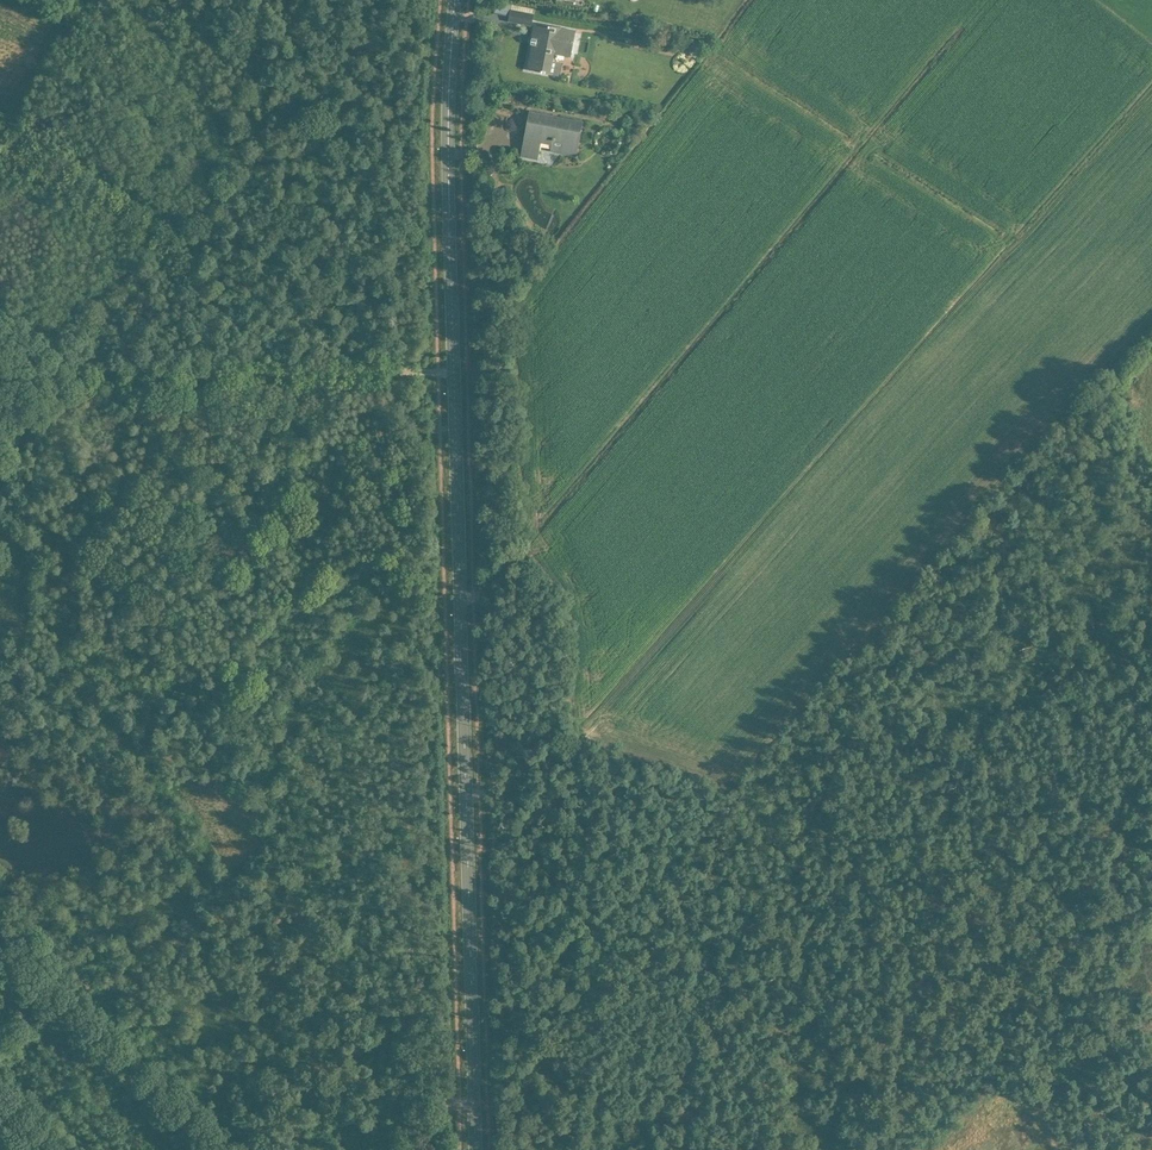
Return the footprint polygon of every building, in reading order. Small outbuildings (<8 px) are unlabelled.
[(525,24),(525,13),(500,11),(499,22),(525,24)] [(570,56),(576,29),(534,20),(524,68),(559,75),(562,61),(552,59),(553,53),(570,56)] [(687,56),(696,49),(690,41),(681,47),(687,56)] [(576,155),(583,119),(527,109),(519,155),(537,158),(540,141),(551,143),(550,150),(576,155)]
